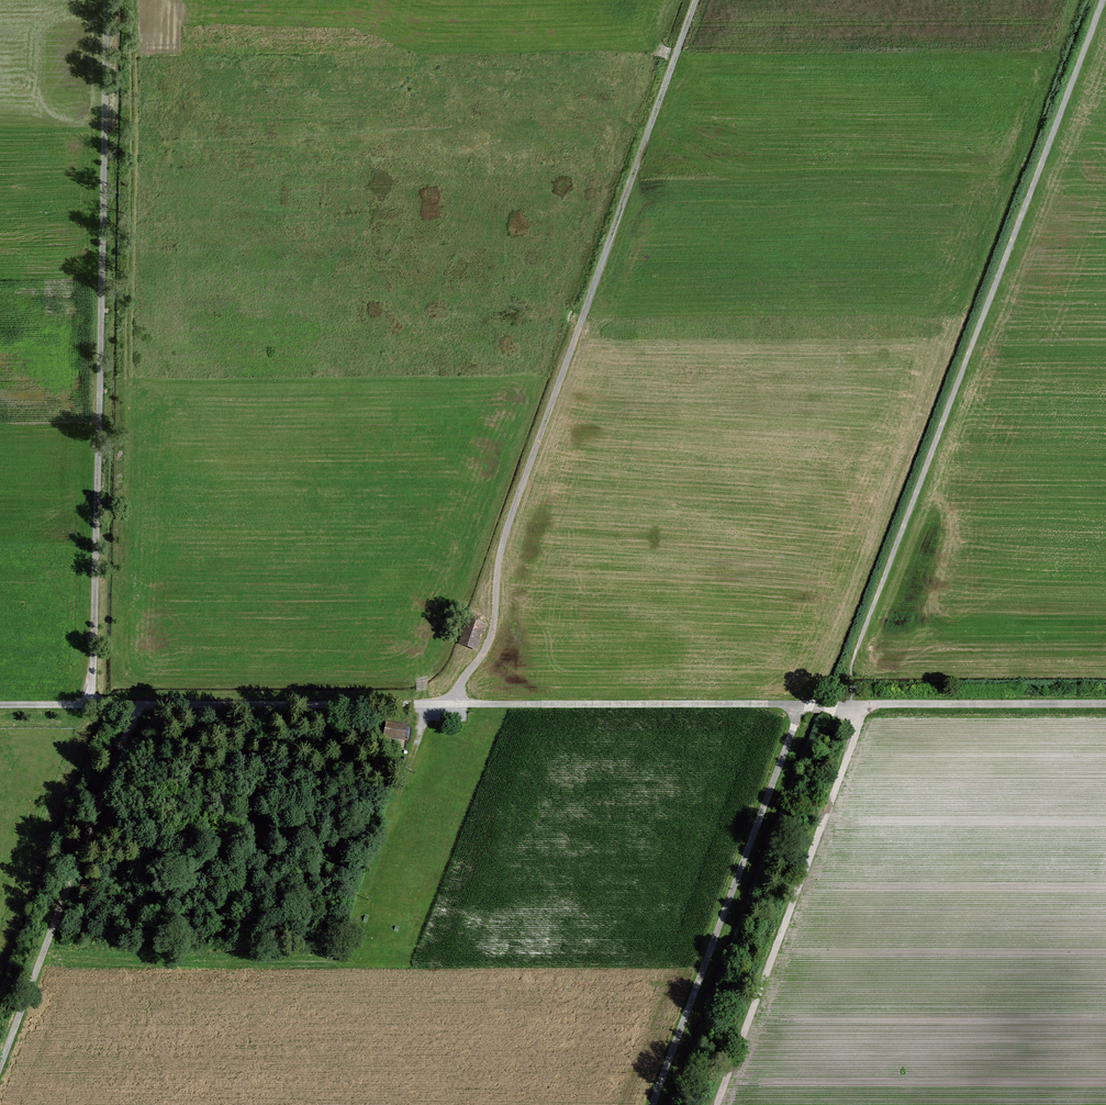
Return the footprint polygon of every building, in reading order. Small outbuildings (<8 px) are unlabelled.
[(485,627),(472,622),(464,646),(476,650),(485,627)] [(409,727),(401,724),(397,736),(404,739),(409,727)]
